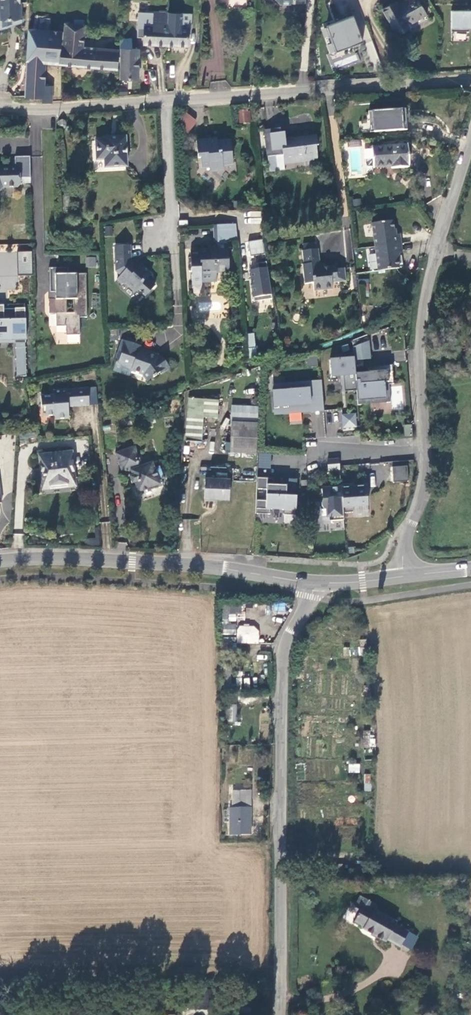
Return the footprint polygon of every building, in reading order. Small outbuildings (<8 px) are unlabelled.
[(17,18),(17,3),(21,3),(21,0),(0,0),(0,18),(17,18)] [(420,0),(402,0),(398,2),(397,0),(394,0),(381,7),(399,37),(412,30),(410,27),(429,16),(420,0)] [(451,10),(450,29),(470,29),(470,11),(451,10)] [(142,44),(186,47),(187,29),(180,29),(181,15),(152,13),(151,27),(143,27),(142,44)] [(358,15),(329,25),(338,52),(367,41),(358,15)] [(41,96),(40,103),(52,102),(53,86),(43,85),(45,63),(115,68),(116,60),(120,61),(121,53),(117,53),(117,48),(81,45),(83,25),(65,23),(64,30),(28,27),(23,95),(41,96)] [(135,38),(122,37),(121,47),(134,48),(135,38)] [(134,48),(121,47),(121,53),(120,61),(119,78),(138,79),(140,49),(134,48)] [(402,108),(368,110),(368,121),(373,121),(374,131),(406,129),(405,117),(403,118),(402,108)] [(196,124),(195,120),(186,112),(176,124),(188,133),(196,124)] [(245,112),(236,113),(237,122),(246,122),(245,112)] [(318,158),(315,137),(293,140),(293,138),(281,140),(279,127),(264,129),(268,157),(283,155),(284,163),(318,158)] [(127,167),(125,136),(111,137),(103,137),(103,139),(95,140),(97,159),(104,159),(105,168),(127,167)] [(209,140),(196,141),(197,158),(200,157),(201,168),(209,167),(209,171),(222,170),(222,164),(231,163),(229,141),(210,143),(209,140)] [(407,144),(371,146),(372,166),(391,165),(391,167),(407,166),(407,164),(409,164),(407,144)] [(0,167),(0,191),(3,187),(19,187),(23,182),(23,177),(32,177),(31,155),(16,156),(17,166),(0,167)] [(393,221),(372,223),(373,236),(375,247),(401,244),(400,234),(395,235),(393,221)] [(213,249),(189,251),(191,285),(201,285),(201,282),(216,281),(215,272),(228,271),(226,242),(229,241),(236,241),(237,241),(237,240),(236,224),(211,226),(213,249)] [(250,255),(264,253),(263,239),(248,241),(250,255)] [(122,282),(125,282),(134,290),(137,287),(145,294),(155,283),(147,276),(151,272),(142,264),(141,262),(136,267),(130,262),(129,243),(114,244),(116,270),(120,273),(117,277),(122,282)] [(399,268),(397,254),(402,253),(401,244),(375,247),(378,270),(378,271),(399,268)] [(375,247),(367,248),(370,271),(378,270),(375,247)] [(319,267),(317,248),(303,250),(304,263),(302,263),(303,266),(305,284),(314,283),(315,290),(333,288),(332,280),(348,279),(346,268),(337,269),(337,265),(319,267)] [(32,251),(18,252),(18,274),(32,274),(32,251)] [(258,268),(251,269),(255,300),(270,299),(266,261),(258,262),(258,268)] [(55,298),(48,298),(48,313),(55,313),(55,325),(66,325),(66,334),(79,334),(79,316),(86,316),(85,272),(68,272),(67,266),(56,266),(49,267),(49,291),(55,290),(55,298)] [(208,301),(198,303),(200,312),(210,310),(208,301)] [(26,338),(25,307),(4,308),(4,303),(0,303),(0,339),(26,338)] [(247,333),(249,355),(256,355),(254,332),(247,333)] [(141,342),(126,337),(125,341),(121,339),(117,349),(122,350),(118,360),(118,362),(133,367),(132,370),(143,373),(148,380),(157,375),(155,373),(160,371),(162,372),(170,367),(160,355),(149,351),(148,353),(138,350),(140,346),(141,342)] [(371,358),(369,340),(353,346),(354,358),(355,359),(371,358)] [(25,344),(16,344),(17,374),(26,373),(25,344)] [(354,358),(330,360),(332,376),(341,375),(344,375),(345,391),(357,390),(355,367),(355,359),(354,358)] [(394,383),(393,364),(384,365),(384,366),(370,367),(370,371),(364,372),(363,366),(355,367),(357,390),(358,400),(387,397),(386,384),(389,383),(394,383)] [(321,381),(309,382),(311,407),(274,411),(274,415),(324,411),(321,381)] [(285,390),(272,391),(274,411),(311,407),(309,382),(285,384),(285,390)] [(358,404),(391,402),(389,383),(386,384),(387,397),(358,400),(358,404)] [(54,394),(41,394),(42,406),(46,406),(46,415),(55,414),(55,418),(69,417),(68,406),(90,404),(89,388),(54,390),(54,394)] [(188,400),(187,443),(202,443),(203,416),(218,417),(218,401),(188,400)] [(355,413),(341,414),(342,429),(357,427),(355,413)] [(132,419),(121,422),(123,428),(133,425),(132,419)] [(256,454),(258,423),(233,422),(232,453),(256,454)] [(161,480),(164,479),(159,466),(155,467),(153,468),(151,462),(140,465),(134,448),(115,454),(121,474),(129,471),(131,475),(128,476),(130,483),(134,482),(137,492),(146,489),(147,491),(163,486),(161,480)] [(74,480),(71,450),(40,453),(43,485),(53,484),(53,482),(74,480)] [(270,468),(271,454),(258,453),(257,468),(270,468)] [(339,458),(328,459),(329,474),(340,473),(339,458)] [(392,481),(408,480),(408,465),(392,465),(392,481)] [(230,499),(232,480),(205,477),(203,497),(230,499)] [(296,515),(297,479),(281,478),(281,485),(274,484),(274,478),(257,478),(257,479),(257,490),(267,490),(267,501),(257,501),(256,514),(271,515),(271,510),(285,510),(284,515),(296,515)] [(353,512),(353,506),(368,505),(366,485),(354,486),(350,486),(350,483),(341,484),(341,486),(343,513),(353,512)] [(322,488),(323,499),(322,500),(322,501),(322,503),(321,504),(322,505),(322,506),(322,507),(323,508),(324,509),(321,509),(323,521),(344,519),(343,513),(341,486),(322,488)] [(220,623),(220,643),(230,643),(235,643),(235,623),(220,623)] [(258,644),(260,626),(238,625),(237,642),(258,644)] [(230,653),(230,643),(220,643),(219,643),(219,653),(230,653)] [(221,719),(234,719),(234,709),(236,709),(236,705),(221,705),(221,719)] [(348,764),(348,772),(359,773),(359,764),(348,764)] [(228,835),(251,835),(251,790),(231,791),(231,807),(228,807),(228,835)] [(388,939),(401,946),(409,931),(396,924),(398,921),(374,909),(373,911),(363,906),(367,898),(360,894),(352,910),(358,913),(354,920),(365,926),(364,928),(387,941),(388,939)] [(131,997),(120,998),(120,1006),(132,1005),(131,997)] [(106,1007),(120,1006),(120,998),(105,999),(106,1007)]
